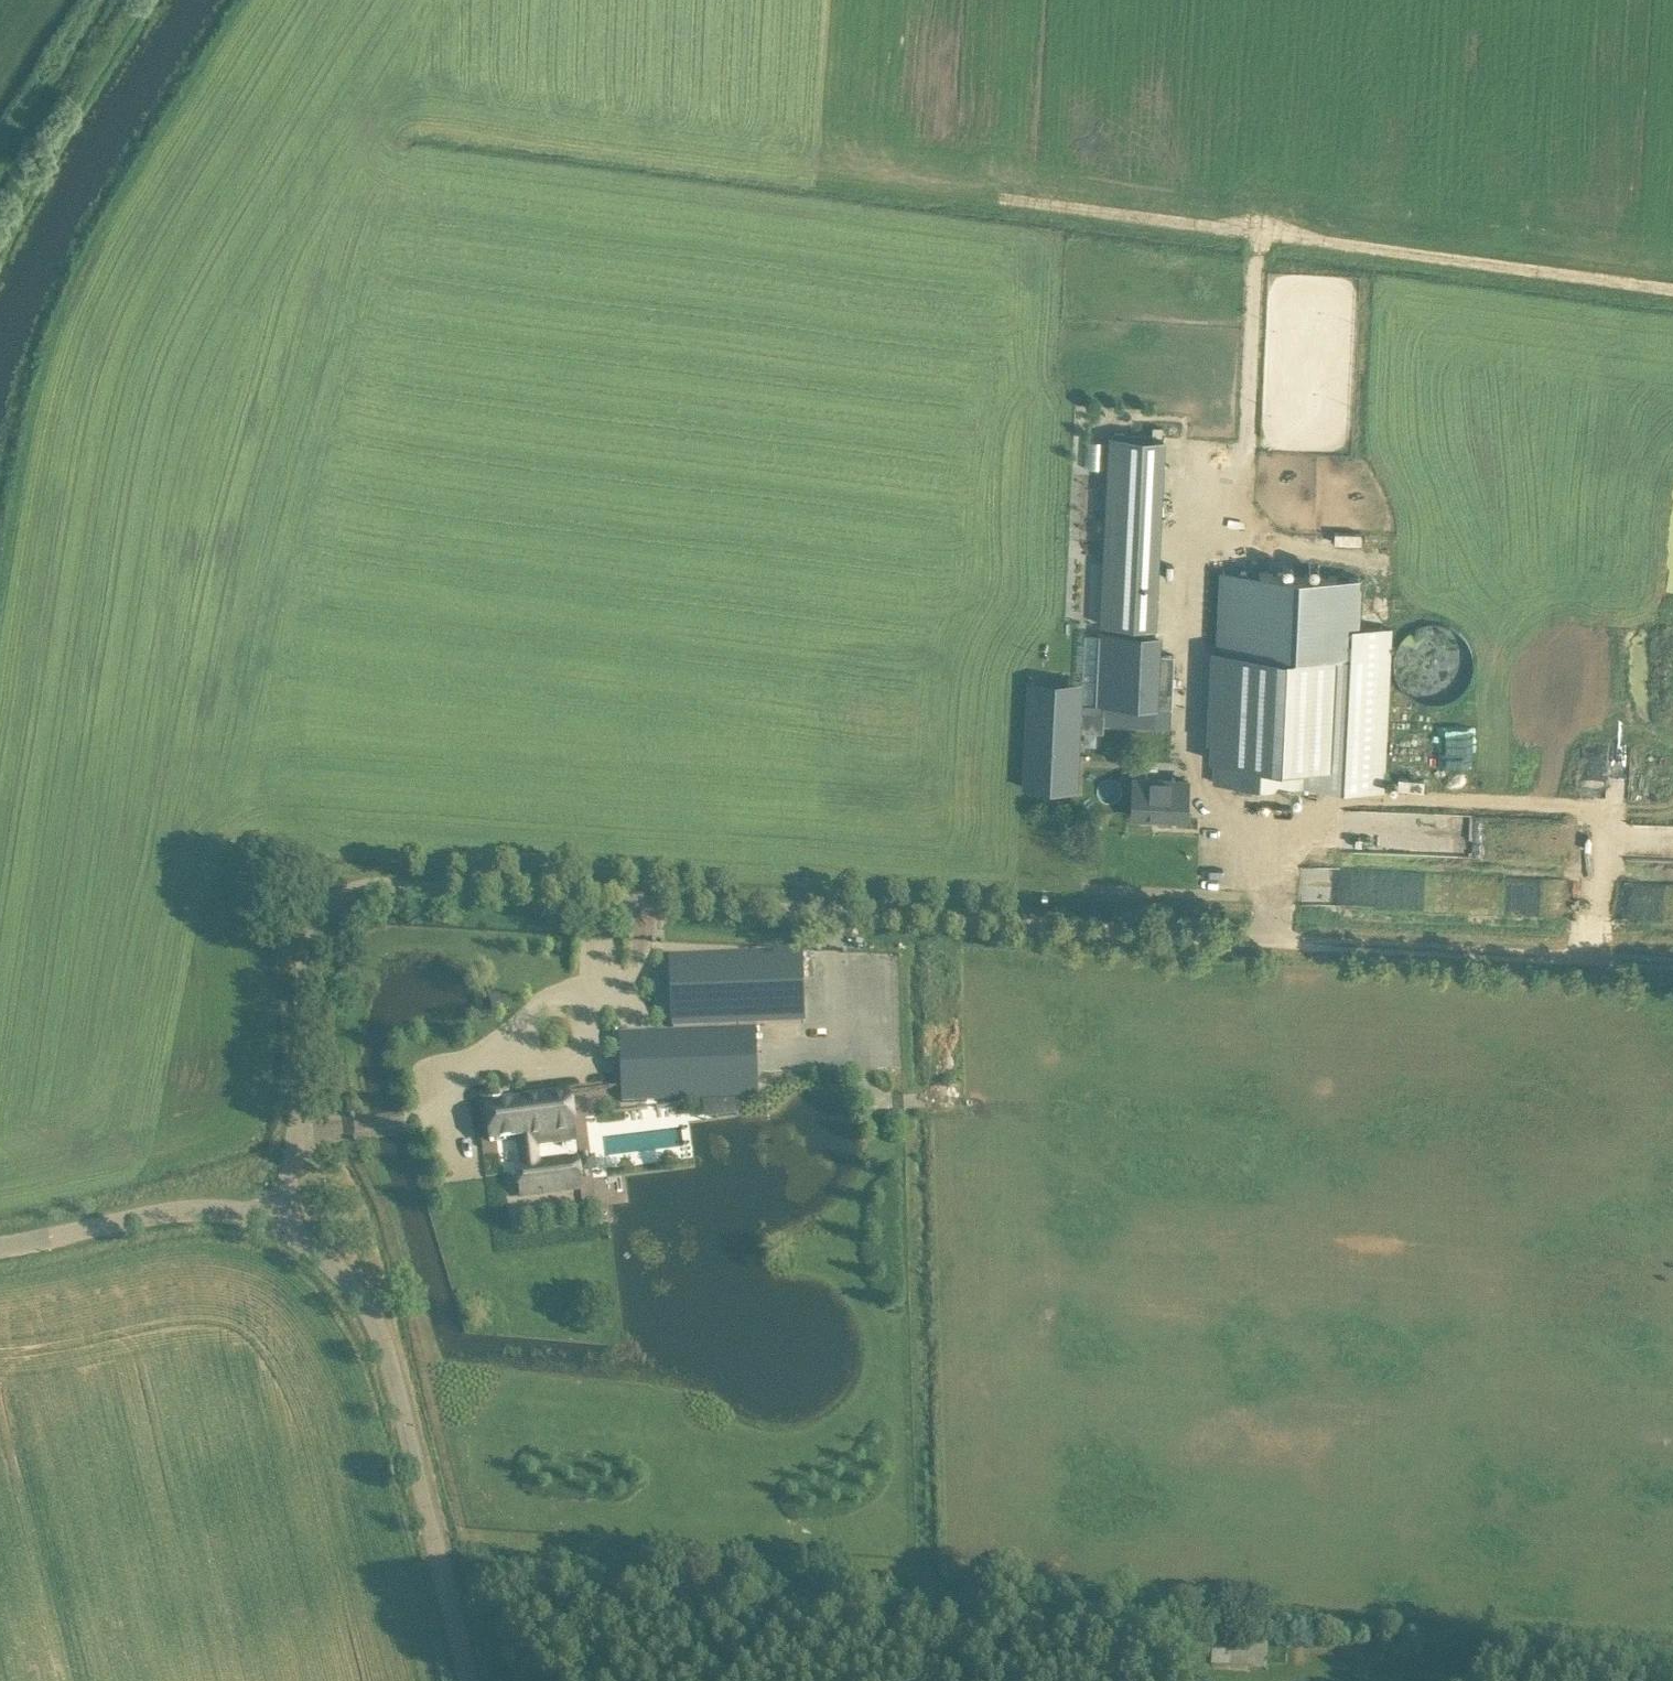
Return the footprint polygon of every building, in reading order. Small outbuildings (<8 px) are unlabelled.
[(1154,626),(1164,437),(1111,434),(1101,623),(1154,626)] [(1330,530),(1330,541),(1359,542),(1359,531),(1330,530)] [(1226,571),(1224,618),(1359,625),(1362,578),(1226,571)] [(1392,626),(1359,625),(1224,618),(1216,781),(1384,790),(1392,626)] [(1104,723),(1155,724),(1159,634),(1102,631),(1099,703),(1105,703),(1105,712),(1104,723)] [(1028,697),(1024,785),(1076,788),(1080,711),(1105,712),(1105,703),(1099,703),(1080,702),(1080,700),(1028,697)] [(1135,777),(1134,793),(1133,815),(1134,815),(1134,812),(1164,814),(1164,816),(1187,818),(1188,795),(1189,780),(1135,777)] [(802,948),(668,954),(671,1023),(805,1018),(802,948)] [(622,1101),(623,1101),(623,1110),(640,1109),(639,1100),(759,1096),(757,1028),(620,1033),(622,1101)] [(517,1165),(521,1195),(565,1190),(561,1159),(539,1162),(537,1144),(576,1140),(570,1091),(521,1097),(522,1103),(487,1108),(491,1140),(519,1137),(522,1164),(517,1165)] [(693,1125),(599,1128),(600,1154),(693,1151),(693,1125)] [(1208,1644),(1208,1667),(1265,1666),(1264,1643),(1208,1644)]
